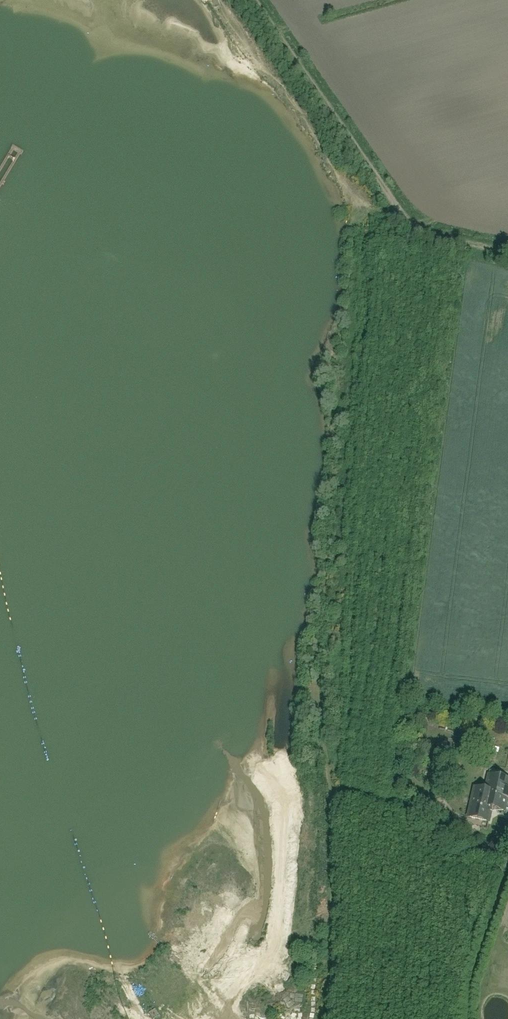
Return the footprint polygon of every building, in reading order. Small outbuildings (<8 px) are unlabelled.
[(487,776),(485,789),(474,787),(468,818),(492,823),(494,812),(506,815),(507,803),(507,780),(487,776)]
